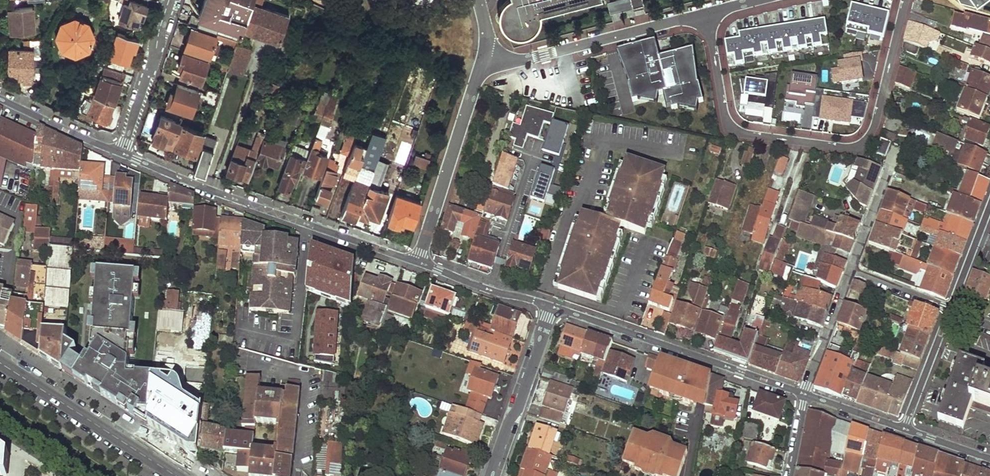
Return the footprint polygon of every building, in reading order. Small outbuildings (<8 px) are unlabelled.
[(96,18),(107,19),(109,0),(98,0),(96,18)] [(118,1),(123,3),(118,19),(139,26),(147,0),(118,0),(118,1)] [(199,14),(241,29),(250,2),(251,0),(204,0),(199,14)] [(250,2),(289,15),(292,5),(288,1),(285,0),(251,0),(250,2)] [(504,3),(500,10),(499,13),(499,17),(500,24),(504,30),(509,35),(516,38),(520,38),(527,37),(534,33),(538,27),(541,21),(541,14),(541,13),(540,10),(540,9),(574,0),(508,0),(504,3)] [(540,9),(540,10),(541,13),(541,14),(594,0),(574,0),(540,9)] [(643,3),(642,0),(609,0),(606,1),(609,12),(643,3)] [(250,2),(241,29),(279,42),(289,15),(250,2)] [(883,38),(889,14),(881,12),(880,18),(873,16),(875,11),(852,5),(846,29),(883,38)] [(35,31),(32,7),(10,8),(12,33),(35,31)] [(907,14),(906,21),(917,26),(920,19),(907,14)] [(191,15),(188,24),(222,35),(237,40),(240,32),(191,15)] [(951,26),(964,31),(965,28),(989,35),(989,23),(964,15),(963,18),(954,15),(951,26)] [(88,51),(93,37),(87,23),(73,18),(60,24),(54,38),(60,52),(74,57),(88,51)] [(733,41),(725,42),(729,66),(745,64),(744,58),(829,45),(825,21),(817,22),(818,27),(811,29),(810,23),(802,24),(803,30),(796,31),(795,25),(787,26),(788,32),(782,33),(781,27),(773,29),(774,34),(767,35),(766,30),(758,31),(759,37),(752,38),(751,32),(739,34),(740,45),(734,46),(733,41)] [(906,21),(901,41),(917,47),(923,49),(927,38),(935,41),(938,34),(917,26),(906,21)] [(196,28),(191,40),(187,38),(184,48),(209,56),(212,47),(215,48),(215,45),(213,45),(216,35),(196,28)] [(129,62),(137,39),(118,32),(110,55),(129,62)] [(222,35),(221,39),(231,43),(229,50),(233,52),(236,45),(237,40),(222,35)] [(42,53),(43,38),(30,39),(31,48),(26,48),(9,48),(9,68),(9,71),(11,73),(14,75),(23,75),(23,84),(39,85),(40,66),(31,66),(32,57),(40,57),(40,54),(42,53)] [(978,50),(989,54),(989,41),(983,39),(978,50)] [(901,41),(899,49),(914,55),(917,47),(901,41)] [(640,46),(621,51),(629,83),(628,83),(632,101),(663,93),(666,107),(670,106),(671,109),(678,108),(698,103),(704,102),(699,85),(698,85),(693,50),(659,59),(655,42),(650,43),(652,51),(642,53),(640,46)] [(650,43),(640,46),(642,53),(652,51),(650,43)] [(233,52),(229,64),(227,70),(242,75),(251,49),(236,45),(233,52)] [(939,48),(936,55),(948,59),(950,52),(939,48)] [(971,58),(989,66),(989,54),(978,50),(975,48),(971,58)] [(629,83),(621,51),(616,52),(629,83)] [(182,64),(179,75),(201,82),(207,61),(182,53),(179,63),(182,64)] [(401,53),(397,63),(411,68),(415,58),(401,53)] [(859,56),(828,62),(832,85),(863,79),(859,56)] [(124,65),(102,57),(97,63),(105,66),(122,71),(124,65)] [(955,62),(952,68),(965,72),(967,66),(955,62)] [(917,73),(895,65),(891,82),(911,90),(917,73)] [(114,104),(125,72),(122,71),(105,66),(99,85),(95,83),(94,86),(97,88),(94,96),(114,104)] [(789,74),(787,103),(815,104),(816,75),(789,74)] [(967,85),(963,83),(962,87),(948,82),(947,85),(957,89),(986,100),(989,90),(989,80),(972,74),(967,85)] [(272,83),(270,90),(274,91),(272,96),(277,97),(281,86),(272,83)] [(176,85),(169,106),(190,114),(198,92),(176,85)] [(207,87),(203,98),(208,100),(209,97),(216,100),(219,91),(207,87)] [(957,111),(978,120),(982,109),(989,112),(989,102),(986,100),(957,89),(954,98),(961,101),(957,111)] [(82,94),(78,91),(69,105),(80,110),(86,99),(89,100),(89,98),(92,100),(94,96),(84,91),(82,94)] [(862,126),(866,103),(822,95),(817,118),(862,126)] [(110,112),(114,104),(94,96),(92,100),(89,98),(89,100),(86,99),(80,110),(111,124),(115,116),(110,114),(111,112),(110,112)] [(326,105),(322,116),(329,119),(335,105),(327,101),(326,105)] [(319,102),(315,114),(322,116),(326,105),(319,102)] [(698,103),(678,108),(696,112),(698,103)] [(80,110),(69,105),(63,112),(76,119),(80,110)] [(554,115),(527,106),(521,126),(514,124),(509,138),(516,140),(514,146),(523,149),(528,135),(539,139),(544,122),(551,124),(554,115)] [(295,109),(291,123),(298,126),(303,112),(295,109)] [(160,115),(152,139),(170,145),(179,122),(160,115)] [(968,124),(962,139),(981,147),(989,128),(954,115),(951,124),(960,127),(961,122),(968,124)] [(553,122),(552,125),(543,152),(555,156),(559,157),(563,147),(569,127),(565,126),(553,122)] [(181,124),(173,146),(196,154),(203,132),(181,124)] [(39,127),(38,137),(33,167),(42,169),(46,131),(43,129),(39,127)] [(879,130),(876,139),(878,139),(888,143),(890,144),(894,135),(879,130)] [(53,134),(46,131),(42,169),(55,170),(58,136),(53,134)] [(356,172),(341,213),(356,219),(358,215),(366,192),(376,164),(370,162),(377,140),(374,140),(377,133),(371,131),(366,146),(356,172)] [(204,141),(194,171),(200,173),(204,175),(216,139),(204,134),(202,141),(204,141)] [(287,139),(276,135),(273,143),(284,147),(287,139)] [(935,146),(954,153),(949,166),(956,169),(957,166),(978,174),(985,153),(939,135),(935,146)] [(58,136),(55,170),(81,173),(82,166),(84,148),(70,142),(58,136)] [(237,144),(227,171),(248,179),(263,138),(257,136),(253,149),(237,144)] [(305,160),(302,170),(320,176),(327,156),(316,152),(321,139),(314,136),(305,160)] [(878,139),(873,153),(883,156),(888,143),(878,139)] [(264,140),(257,161),(267,165),(269,159),(279,163),(284,147),(273,143),(264,140)] [(347,142),(344,150),(350,152),(353,144),(347,142)] [(350,152),(345,168),(356,172),(366,146),(354,142),(353,144),(350,152)] [(559,157),(555,156),(551,169),(555,171),(550,185),(553,186),(566,148),(563,147),(559,157)] [(712,148),(711,153),(720,156),(721,151),(712,148)] [(748,148),(742,166),(749,169),(755,149),(751,148),(751,149),(748,148)] [(416,153),(413,162),(426,167),(429,158),(416,153)] [(290,154),(278,186),(289,190),(297,168),(302,170),(305,160),(290,154)] [(490,196),(484,213),(496,217),(496,219),(507,222),(516,196),(499,190),(499,187),(509,191),(512,181),(513,181),(517,170),(515,170),(519,160),(503,155),(490,196)] [(863,168),(866,160),(858,157),(855,165),(863,168)] [(777,158),(772,173),(778,175),(783,163),(781,162),(782,160),(777,158)] [(665,174),(628,160),(626,167),(623,175),(619,188),(632,193),(629,203),(616,198),(613,205),(610,215),(608,221),(584,213),(582,219),(574,241),(587,246),(584,255),(571,250),(558,287),(595,300),(619,232),(623,233),(617,252),(619,252),(627,229),(644,234),(647,228),(663,179),(665,174)] [(875,182),(881,166),(866,160),(863,168),(858,170),(854,181),(847,186),(860,203),(866,206),(872,192),(868,191),(870,186),(873,187),(875,182)] [(328,161),(315,196),(326,200),(336,172),(335,171),(338,165),(328,161)] [(81,179),(80,190),(92,191),(102,192),(103,174),(91,173),(92,167),(82,166),(81,173),(81,179)] [(551,169),(541,166),(530,199),(544,204),(547,195),(561,200),(565,190),(553,186),(550,185),(555,171),(551,169)] [(55,170),(55,182),(60,182),(60,177),(81,179),(81,173),(55,170)] [(965,178),(959,193),(949,189),(947,193),(953,196),(980,206),(985,194),(989,182),(961,171),(959,176),(965,178)] [(623,175),(619,174),(615,186),(619,188),(623,175)] [(119,179),(117,207),(123,207),(122,215),(132,216),(134,184),(127,183),(127,179),(119,179)] [(668,181),(663,179),(647,228),(651,229),(668,181)] [(717,180),(709,205),(727,210),(735,186),(717,180)] [(183,213),(194,214),(196,196),(182,191),(171,186),(170,196),(170,204),(184,205),(183,213)] [(632,193),(619,188),(615,186),(611,197),(616,198),(629,203),(632,193)] [(366,192),(358,215),(377,222),(388,192),(375,187),(372,195),(366,192)] [(800,188),(794,203),(809,208),(814,193),(800,188)] [(454,189),(448,208),(449,208),(451,209),(454,200),(458,202),(461,192),(454,189)] [(101,200),(102,192),(92,191),(91,199),(101,200)] [(753,233),(751,239),(761,243),(778,196),(766,192),(760,209),(753,233)] [(482,193),(477,208),(481,209),(483,210),(488,195),(482,193)] [(884,202),(880,211),(901,219),(902,216),(909,219),(913,209),(924,213),(926,207),(887,193),(884,202)] [(396,194),(387,219),(387,220),(388,223),(395,226),(397,224),(404,226),(405,224),(412,226),(419,202),(396,194)] [(143,201),(141,220),(168,223),(170,204),(170,196),(160,195),(160,202),(143,201)] [(481,209),(478,217),(481,218),(482,219),(484,213),(490,196),(488,195),(483,210),(481,209)] [(953,196),(946,214),(951,216),(973,224),(976,216),(980,206),(953,196)] [(794,203),(788,220),(799,223),(803,224),(809,208),(794,203)] [(312,205),(309,212),(319,215),(321,208),(312,205)] [(27,207),(23,232),(36,233),(36,229),(37,222),(37,218),(38,207),(27,207)] [(753,233),(760,209),(751,207),(743,230),(753,233)] [(449,208),(443,231),(453,235),(457,223),(461,225),(465,213),(451,209),(449,208)] [(218,212),(197,210),(194,236),(214,238),(214,239),(220,240),(222,220),(217,219),(218,212)] [(901,219),(880,211),(879,216),(875,225),(902,235),(906,221),(901,219)] [(466,226),(463,238),(474,241),(481,218),(478,217),(465,213),(461,225),(466,226)] [(523,215),(506,268),(516,271),(517,268),(529,272),(536,251),(517,245),(525,217),(523,215)] [(679,218),(674,216),(670,229),(675,230),(679,218)] [(840,218),(837,227),(832,226),(830,225),(828,230),(826,229),(828,222),(815,217),(812,227),(853,241),(859,224),(852,222),(852,219),(845,216),(844,219),(840,218)] [(951,216),(944,235),(965,244),(969,234),(973,224),(951,216)] [(582,219),(576,218),(553,286),(558,287),(571,250),(574,241),(582,219)] [(5,248),(15,226),(0,219),(0,245),(5,248)] [(922,219),(920,226),(936,232),(938,225),(922,219)] [(220,240),(220,246),(231,247),(234,221),(222,220),(220,240)] [(234,221),(231,247),(242,248),(244,223),(244,222),(234,221)] [(266,231),(244,223),(242,248),(257,249),(251,310),(290,314),(294,277),(296,278),(299,243),(289,242),(289,240),(265,238),(266,231)] [(481,223),(468,262),(491,269),(498,247),(480,241),(485,225),(481,223)] [(799,223),(795,235),(822,245),(830,248),(830,246),(835,248),(848,253),(853,241),(812,227),(803,224),(799,223)] [(873,230),(868,244),(889,252),(894,254),(902,235),(875,225),(873,230)] [(770,240),(759,270),(770,274),(775,260),(780,246),(782,241),(781,240),(785,229),(777,226),(772,241),(770,240)] [(936,232),(920,226),(918,231),(937,238),(934,247),(960,257),(962,251),(965,244),(944,235),(936,232)] [(36,233),(34,247),(49,249),(50,244),(51,230),(36,229),(36,233)] [(543,231),(537,248),(544,251),(550,233),(543,231)] [(623,233),(619,232),(595,300),(600,302),(617,252),(623,233)] [(107,241),(106,252),(135,256),(136,249),(127,248),(127,246),(113,245),(114,241),(107,241)] [(587,246),(574,241),(571,250),(584,255),(587,246)] [(789,243),(782,241),(780,246),(787,249),(789,243)] [(48,268),(41,357),(64,371),(70,307),(75,246),(50,244),(49,249),(48,268)] [(822,245),(814,266),(820,268),(818,276),(828,279),(831,269),(841,272),(845,262),(832,258),(835,248),(830,246),(830,248),(822,245)] [(781,263),(787,249),(780,246),(775,260),(781,263)] [(934,247),(928,263),(910,256),(908,259),(953,276),(956,267),(960,257),(934,247)] [(136,249),(135,256),(165,259),(165,252),(136,249)] [(312,249),(307,292),(353,306),(356,263),(312,249)] [(669,250),(649,305),(669,312),(673,301),(664,298),(668,285),(676,262),(673,261),(675,252),(669,250)] [(716,253),(706,250),(704,257),(714,260),(716,253)] [(228,252),(219,252),(217,269),(226,270),(228,252)] [(889,252),(887,256),(901,262),(902,257),(894,254),(889,252)] [(232,261),(231,270),(240,271),(241,253),(234,253),(234,261),(232,261)] [(926,271),(919,290),(944,299),(948,289),(953,276),(908,259),(902,257),(901,262),(899,268),(917,275),(920,269),(926,271)] [(775,260),(770,274),(783,279),(788,265),(781,263),(775,260)] [(23,288),(21,308),(28,309),(32,267),(33,265),(19,264),(15,287),(23,288)] [(28,309),(27,314),(24,346),(41,357),(48,268),(32,267),(28,309)] [(802,279),(797,299),(790,296),(798,275),(791,272),(781,298),(825,313),(828,306),(831,298),(815,294),(818,283),(802,279)] [(965,293),(986,301),(989,290),(989,280),(972,273),(965,293)] [(360,297),(373,302),(365,325),(382,330),(382,329),(387,315),(398,286),(392,284),(393,281),(382,277),(380,283),(367,278),(360,297)] [(853,281),(850,290),(861,295),(864,285),(853,281)] [(726,315),(718,340),(729,344),(741,308),(734,305),(735,302),(740,303),(746,286),(737,282),(728,310),(726,315)] [(680,290),(668,285),(664,298),(673,301),(676,302),(680,290)] [(399,287),(391,312),(413,320),(422,295),(411,292),(412,289),(404,286),(403,289),(399,287)] [(708,292),(690,286),(687,294),(693,304),(691,309),(699,312),(701,312),(705,300),(708,292)] [(746,286),(740,303),(744,305),(749,287),(746,286)] [(14,296),(4,293),(5,290),(0,289),(0,329),(8,330),(11,312),(14,296)] [(433,290),(426,310),(449,318),(456,298),(433,290)] [(772,295),(771,300),(785,305),(781,313),(801,319),(801,321),(820,327),(822,321),(825,313),(781,298),(772,295)] [(701,312),(690,345),(693,346),(697,336),(701,338),(702,335),(714,340),(721,320),(704,314),(708,302),(705,300),(701,312)] [(913,310),(909,323),(905,322),(903,326),(929,336),(933,325),(938,313),(908,301),(906,307),(913,310)] [(186,304),(161,302),(160,308),(186,311),(186,304)] [(677,304),(670,325),(674,327),(673,330),(688,334),(689,331),(692,332),(699,312),(691,309),(677,304)] [(842,311),(837,325),(858,333),(866,312),(845,304),(842,311)] [(70,307),(64,371),(80,382),(83,322),(78,322),(79,307),(70,307)] [(494,319),(492,324),(494,325),(492,332),(497,334),(513,339),(521,317),(500,309),(496,319),(494,319)] [(160,310),(157,340),(183,343),(185,312),(160,310)] [(449,318),(426,310),(424,318),(446,325),(449,318)] [(27,314),(11,312),(8,330),(8,335),(24,346),(27,314)] [(314,356),(334,358),(339,316),(319,313),(314,356)] [(387,315),(382,329),(390,331),(395,317),(387,315)] [(718,340),(714,354),(748,366),(758,337),(759,333),(764,320),(764,318),(755,315),(749,334),(745,333),(740,347),(729,344),(718,340)] [(903,320),(890,315),(888,319),(901,324),(903,320)] [(662,319),(657,333),(664,336),(669,321),(662,319)] [(759,333),(762,334),(765,327),(767,328),(769,322),(764,320),(759,333)] [(904,336),(897,354),(902,356),(919,362),(925,347),(929,336),(903,326),(900,325),(897,333),(904,336)] [(567,326),(558,354),(569,358),(572,349),(582,353),(589,334),(567,326)] [(124,354),(119,407),(150,426),(152,403),(152,401),(143,400),(144,392),(130,391),(131,387),(132,370),(137,370),(141,329),(126,327),(126,330),(125,343),(124,354)] [(107,329),(106,341),(125,343),(126,330),(107,329)] [(492,332),(487,330),(485,335),(496,338),(497,336),(497,334),(492,332)] [(966,330),(962,340),(974,344),(978,334),(966,330)] [(471,353),(478,332),(474,331),(467,352),(471,353)] [(485,335),(478,332),(471,353),(503,365),(512,342),(497,336),(496,338),(485,335)] [(589,334),(582,353),(582,355),(594,359),(595,357),(601,338),(589,334)] [(221,345),(233,348),(234,338),(234,337),(222,336),(221,345)] [(758,337),(748,366),(774,375),(782,352),(776,349),(774,355),(764,352),(766,346),(768,341),(761,338),(758,337)] [(601,338),(595,357),(599,358),(594,377),(600,379),(602,373),(612,342),(601,338)] [(857,338),(851,353),(853,354),(857,355),(864,340),(857,338)] [(782,352),(774,375),(799,384),(811,350),(786,341),(782,352)] [(774,355),(776,349),(766,346),(764,352),(774,355)] [(899,365),(902,356),(897,354),(877,346),(874,356),(878,357),(880,354),(892,358),(890,363),(898,366),(899,365)] [(104,386),(103,397),(119,407),(124,354),(107,353),(107,363),(99,362),(97,386),(104,386)] [(610,353),(603,374),(602,373),(600,379),(599,383),(603,384),(605,374),(627,382),(634,361),(610,353)] [(826,353),(813,388),(841,398),(855,361),(857,355),(853,354),(850,362),(826,353)] [(649,355),(645,367),(655,371),(659,359),(649,355)] [(902,356),(899,365),(916,371),(919,362),(902,356)] [(937,419),(961,428),(969,408),(989,416),(989,382),(980,378),(984,367),(959,358),(948,389),(937,419)] [(673,398),(676,398),(682,400),(683,404),(690,407),(691,404),(700,407),(705,409),(707,401),(711,377),(706,375),(659,359),(655,371),(649,389),(665,395),(664,398),(670,400),(673,398)] [(855,361),(841,398),(855,403),(865,377),(870,366),(855,361)] [(474,377),(469,392),(472,393),(488,398),(492,400),(499,379),(480,372),(481,368),(475,365),(472,376),(474,377)] [(337,374),(321,370),(320,399),(335,401),(337,374)] [(555,374),(552,382),(570,388),(572,383),(573,380),(555,374)] [(865,377),(855,403),(875,410),(897,417),(909,389),(912,381),(897,376),(893,386),(865,377)] [(276,452),(254,449),(255,436),(245,435),(227,434),(225,452),(239,453),(238,471),(251,472),(250,475),(292,475),(300,390),(299,390),(300,382),(289,381),(288,387),(282,386),(281,395),(260,393),(262,378),(248,377),(243,426),(246,426),(256,427),(257,422),(278,424),(276,452)] [(714,413),(711,426),(733,430),(738,404),(727,402),(729,397),(718,395),(717,396),(716,396),(720,380),(711,377),(707,401),(716,403),(714,413)] [(572,383),(570,388),(583,392),(585,387),(572,383)] [(552,384),(540,417),(561,425),(572,394),(575,396),(576,393),(552,384)] [(179,385),(177,401),(185,401),(186,386),(179,385)] [(469,402),(484,408),(488,398),(472,393),(469,402)] [(787,403),(761,394),(755,413),(780,422),(787,403)] [(707,401),(705,409),(705,411),(714,413),(716,403),(707,401)] [(469,402),(466,410),(482,416),(484,408),(469,402)] [(152,403),(150,426),(173,442),(177,405),(152,403)] [(200,437),(199,448),(225,453),(225,452),(227,434),(227,430),(206,427),(209,404),(204,403),(203,410),(202,411),(200,437)] [(932,405),(930,414),(937,416),(938,406),(932,405)] [(453,406),(443,434),(472,443),(482,416),(466,410),(453,406)] [(183,422),(181,438),(193,439),(193,436),(200,437),(202,411),(182,410),(181,422),(183,422)] [(797,473),(813,475),(840,475),(842,468),(826,464),(829,450),(833,452),(834,451),(846,453),(852,426),(809,412),(797,473)] [(746,423),(742,438),(757,441),(760,427),(746,423)] [(537,425),(529,448),(549,455),(558,433),(537,425)] [(246,426),(245,435),(255,436),(256,427),(246,426)] [(869,432),(852,426),(846,453),(862,458),(869,432)] [(862,458),(861,466),(858,475),(874,475),(874,474),(883,437),(869,432),(862,458)] [(624,463),(638,468),(636,471),(644,473),(648,471),(654,473),(656,474),(657,475),(681,475),(688,454),(669,446),(670,442),(656,437),(655,441),(634,434),(624,463)] [(883,437),(874,474),(877,474),(877,471),(886,473),(887,467),(890,468),(888,475),(896,475),(905,444),(883,437)] [(438,440),(436,446),(448,451),(450,444),(438,440)] [(896,475),(904,475),(906,467),(914,469),(919,449),(905,444),(896,475)] [(749,457),(747,464),(766,470),(769,460),(772,461),(775,452),(753,446),(751,454),(748,454),(747,457),(749,457)] [(552,456),(549,455),(529,448),(521,470),(526,472),(525,475),(557,475),(559,472),(548,468),(552,456)] [(439,475),(464,475),(472,452),(464,449),(462,455),(459,454),(460,451),(455,450),(454,453),(448,451),(445,460),(439,475)] [(914,469),(912,475),(934,475),(939,456),(919,449),(914,469)] [(862,458),(846,453),(844,462),(861,466),(862,458)] [(934,475),(963,475),(965,465),(939,456),(934,475)] [(426,475),(439,475),(445,460),(437,457),(432,469),(428,468),(426,475)] [(570,457),(568,462),(579,466),(580,461),(570,457)] [(844,462),(842,468),(840,475),(849,475),(854,475),(858,475),(861,466),(844,462)] [(982,471),(965,465),(963,475),(981,475),(982,471)]
